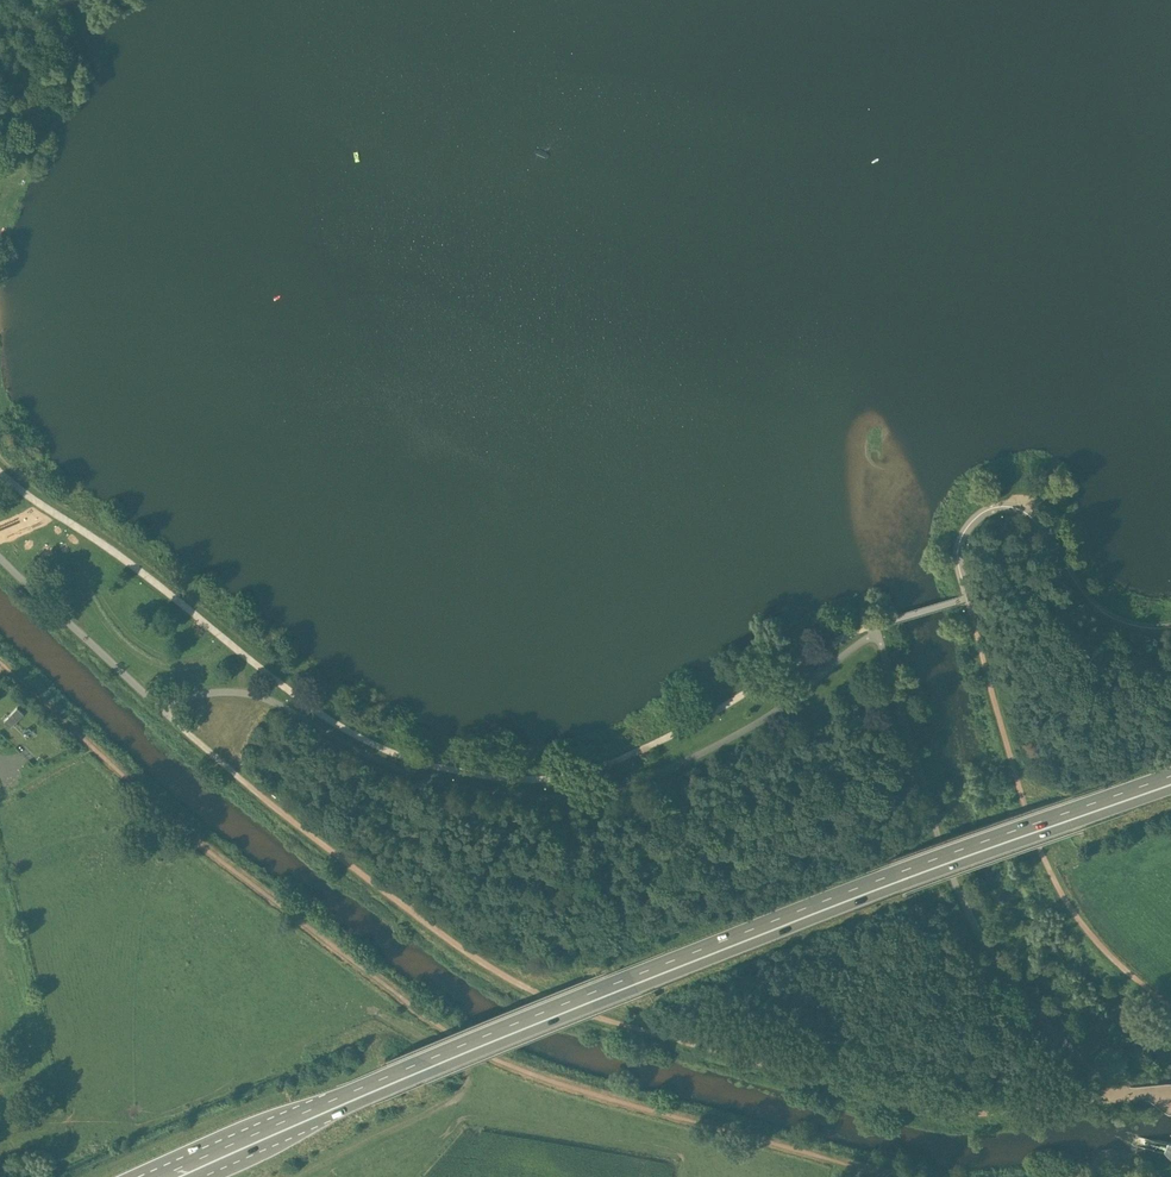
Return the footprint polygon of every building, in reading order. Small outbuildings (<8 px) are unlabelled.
[(17,707),(4,720),(11,727),(24,713),(17,707)]
